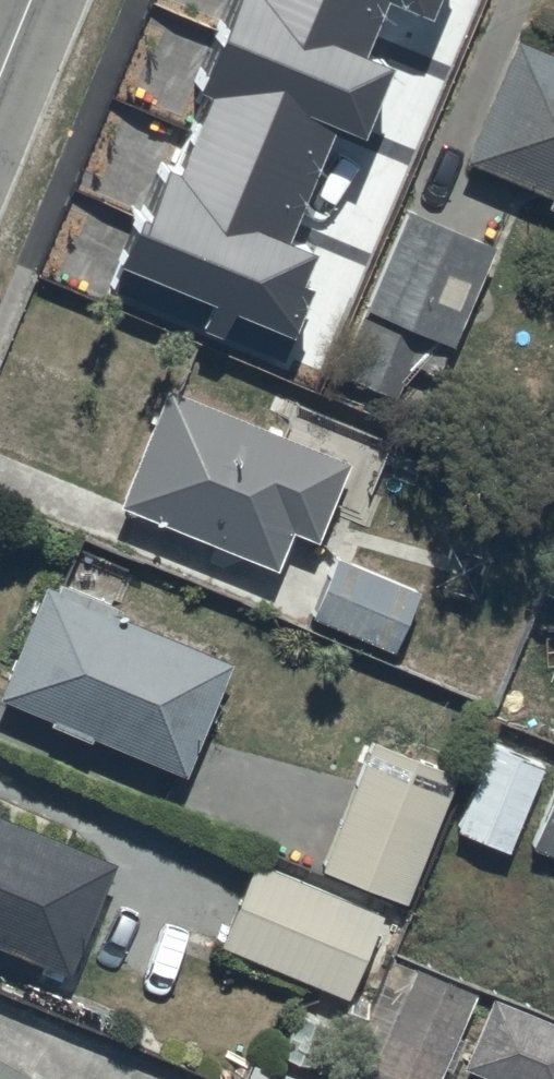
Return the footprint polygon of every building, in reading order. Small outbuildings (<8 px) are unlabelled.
[(198,117),(317,167),(388,0),(250,0),(198,117)] [(512,32),(464,156),(548,191),(544,200),(553,204),(553,49),(512,32)] [(334,335),(372,234),(288,194),(247,303),(334,335)] [(453,337),(487,239),(472,231),(476,223),(414,199),(412,205),(404,202),(336,371),(395,392),(406,361),(435,371),(448,335),(453,337)] [(343,453),(165,379),(119,499),(272,562),(288,521),(311,531),(343,453)] [(335,552),(309,608),(388,644),(413,589),(335,552)] [(40,580),(0,687),(0,695),(182,768),(228,655),(40,580)] [(458,607),(428,666),(479,690),(507,630),(458,607)] [(456,768),(373,734),(319,867),(402,901),(456,768)] [(542,758),(480,736),(446,827),(509,849),(542,758)] [(528,845),(553,856),(553,780),(528,845)] [(0,810),(0,941),(69,968),(113,854),(0,810)] [(379,908),(280,867),(277,874),(250,862),(218,938),(344,991),(379,908)] [(388,951),(344,1056),(399,1078),(436,1078),(474,987),(388,951)] [(489,990),(460,1058),(510,1078),(553,1078),(553,1018),(489,990)] [(0,1053),(0,1078),(32,1078),(35,1073),(0,1053)]
